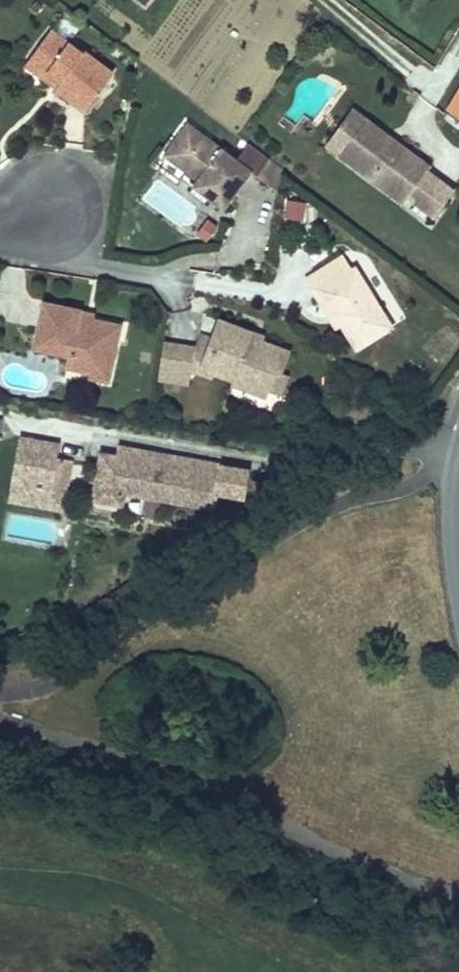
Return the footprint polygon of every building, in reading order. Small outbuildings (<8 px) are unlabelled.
[(84,54),(50,30),(30,59),(62,81),(60,84),(56,89),(87,110),(114,71),(86,52),(84,54)] [(62,81),(30,59),(28,63),(60,84),(62,81)] [(338,157),(366,119),(353,110),(325,148),(338,157)] [(366,119),(338,157),(402,205),(407,199),(433,219),(454,191),(427,171),(430,167),(366,119)] [(251,172),(188,123),(164,154),(195,177),(190,185),(222,210),(251,172)] [(247,141),(236,154),(256,170),(267,157),(247,141)] [(268,160),(254,177),(279,196),(283,172),(268,160)] [(302,219),(305,203),(286,199),(283,216),(302,219)] [(356,287),(342,262),(307,283),(323,310),(331,305),(345,330),(357,351),(390,332),(362,283),(356,287)] [(73,306),(36,300),(29,348),(66,353),(64,366),(89,370),(91,363),(108,365),(112,339),(104,338),(107,320),(72,314),(73,306)] [(331,305),(323,310),(337,334),(345,330),(331,305)] [(115,321),(107,320),(104,338),(112,339),(115,321)] [(248,335),(216,322),(209,341),(202,358),(198,368),(213,374),(231,381),(229,386),(262,399),(264,392),(272,371),(281,374),(288,356),(246,340),(248,335)] [(202,358),(209,341),(198,337),(193,351),(191,354),(202,358)] [(193,351),(160,345),(154,381),(187,387),(189,371),(210,379),(213,374),(198,368),(202,358),(191,354),(193,351)] [(108,365),(91,363),(89,370),(88,378),(106,380),(108,365)] [(281,374),(272,371),(264,392),(279,398),(287,377),(281,374)] [(154,453),(143,451),(141,462),(152,463),(154,453)] [(145,509),(147,497),(213,509),(216,495),(247,500),(252,471),(225,466),(154,453),(152,463),(141,462),(126,459),(118,504),(145,509)] [(16,487),(20,463),(7,461),(3,485),(16,487)] [(49,468),(20,463),(16,487),(45,492),(49,468)]
